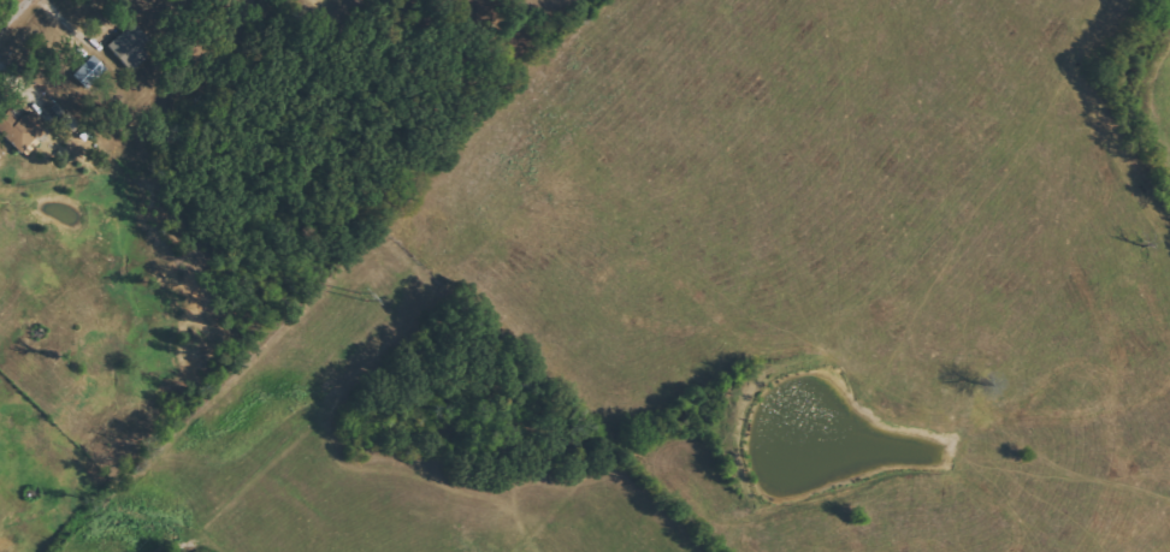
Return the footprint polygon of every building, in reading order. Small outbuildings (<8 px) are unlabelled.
[(129,70),(156,51),(137,23),(109,42),(129,70)] [(74,76),(88,89),(108,68),(94,54),(74,76)] [(10,109),(0,118),(0,128),(25,157),(41,143),(34,135),(47,124),(33,108),(19,120),(10,109)] [(75,132),(82,122),(67,112),(60,121),(75,132)]
